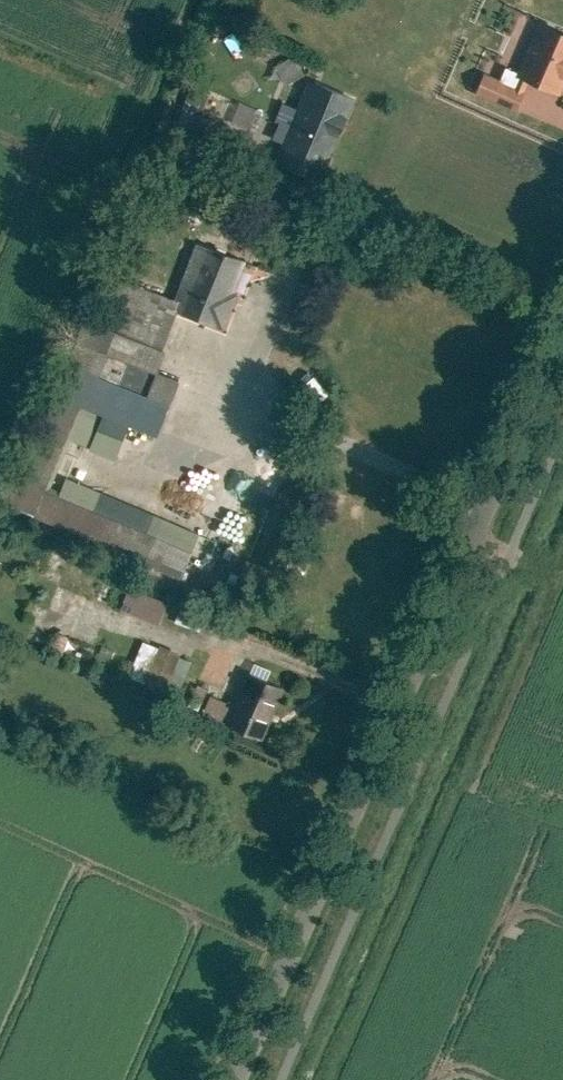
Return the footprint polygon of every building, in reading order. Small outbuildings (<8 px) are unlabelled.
[(562,92),(562,36),(540,26),(517,77),(505,72),(499,83),(483,75),(473,99),(514,117),(526,91),(557,105),(562,92)] [(284,89),(304,79),(293,58),(274,68),(284,89)] [(273,167),(317,187),(353,105),(308,85),(296,113),(281,107),(274,124),(277,126),(270,142),(281,147),(273,167)] [(264,116),(238,105),(229,126),(256,137),(264,116)] [(177,315),(219,332),(245,264),(195,245),(172,304),(180,308),(177,315)] [(103,276),(82,324),(160,357),(179,308),(103,276)] [(160,357),(82,324),(2,509),(202,595),(213,571),(42,498),(78,414),(152,445),(176,390),(154,381),(163,359),(160,357)] [(128,591),(119,613),(157,629),(166,607),(128,591)] [(47,653),(60,659),(67,640),(54,635),(47,653)] [(127,680),(143,686),(157,651),(141,645),(127,680)] [(160,693),(176,699),(190,665),(173,659),(160,693)] [(221,729),(258,745),(281,693),(244,676),(230,709),(223,725),(221,729)] [(201,716),(223,725),(230,709),(208,699),(201,716)]
